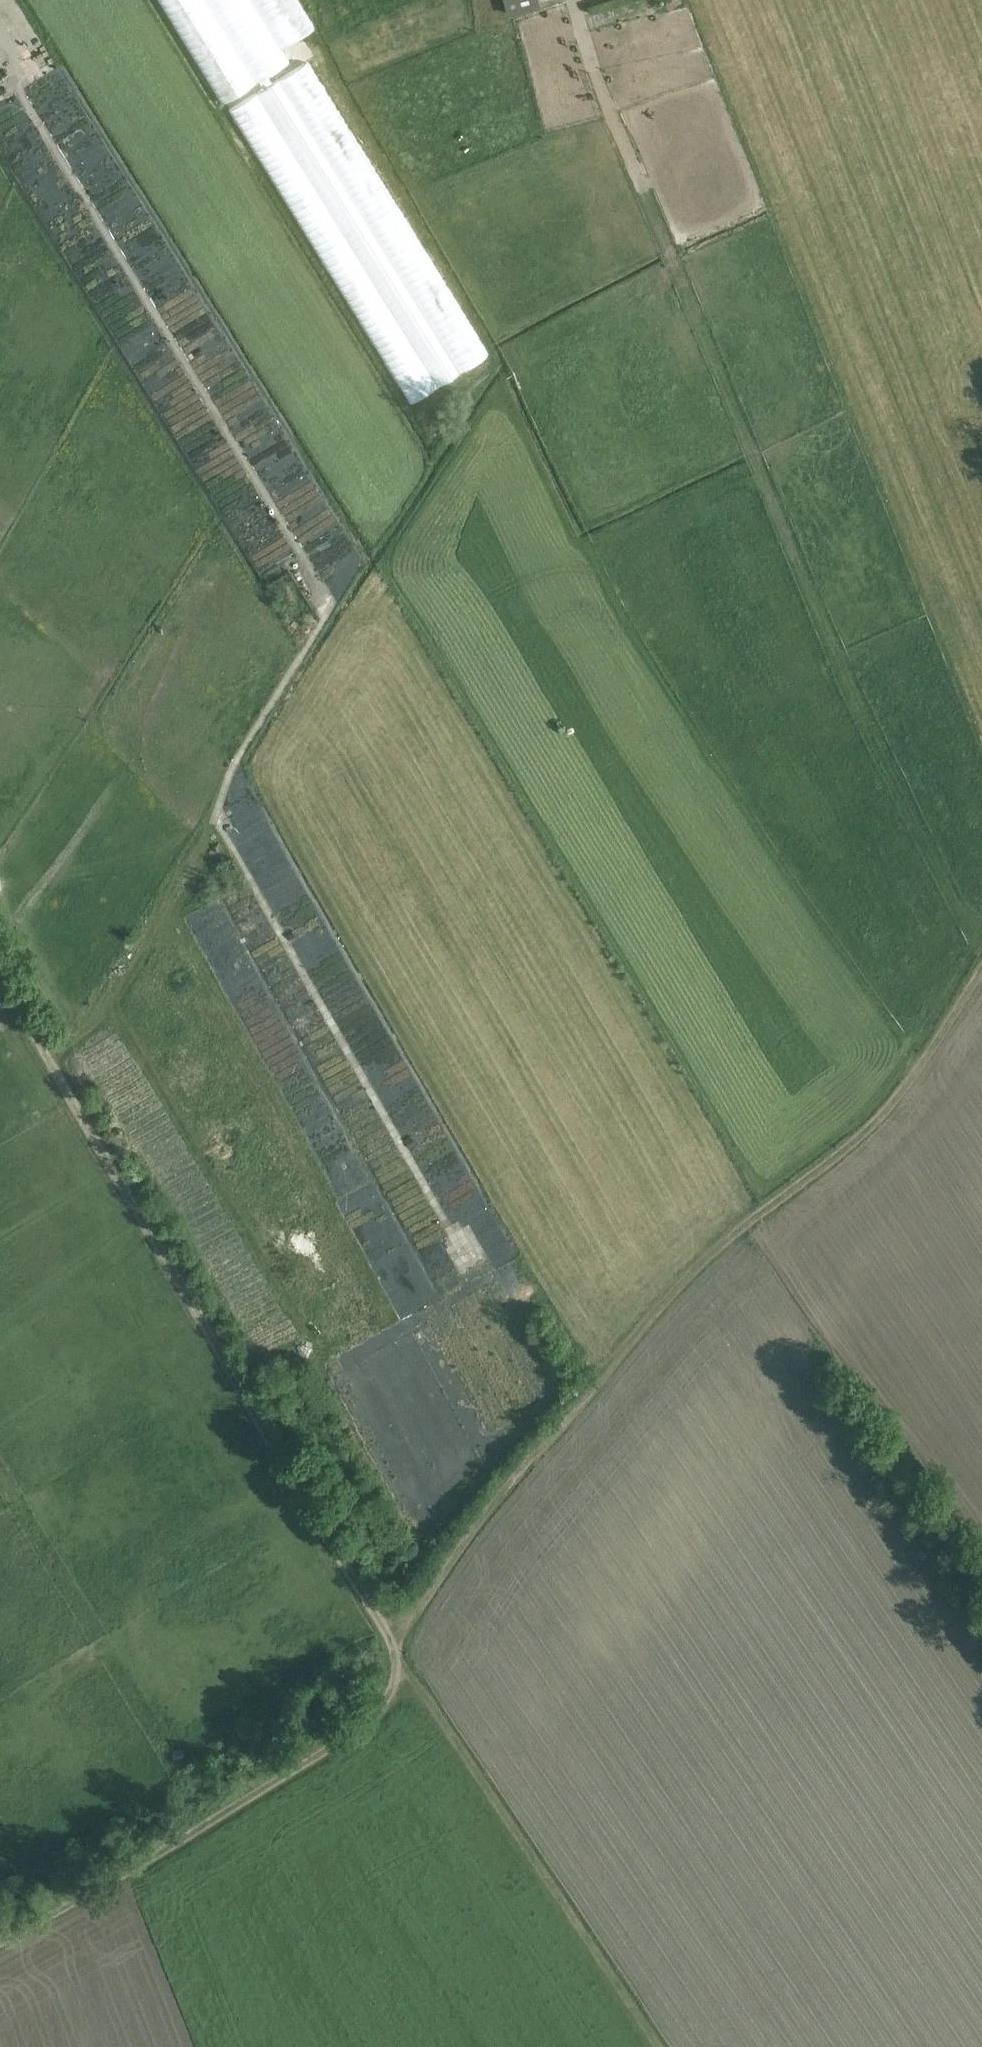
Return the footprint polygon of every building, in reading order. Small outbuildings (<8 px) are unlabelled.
[(507,17),(539,8),(537,0),(502,0),(507,17)]
